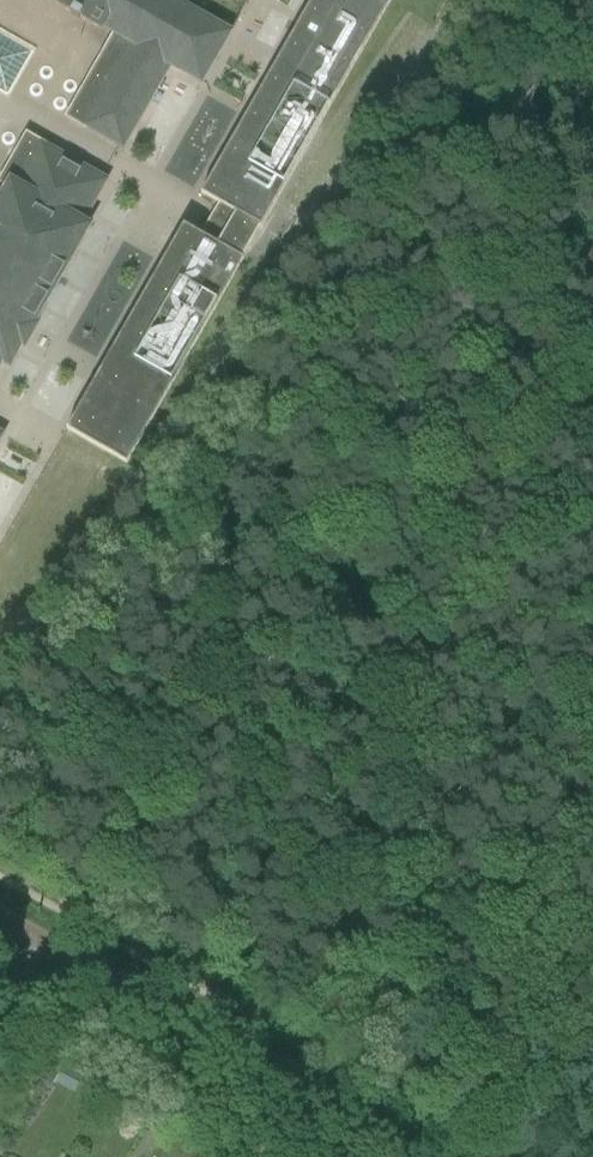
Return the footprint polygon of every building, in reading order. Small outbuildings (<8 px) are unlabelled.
[(1,185),(3,182),(10,186),(12,187),(36,146),(103,184),(101,187),(179,232),(66,430),(117,459),(126,464),(243,260),(247,253),(262,226),(317,131),(391,1),(389,0),(312,0),(202,193),(201,194),(195,191),(118,157),(116,160),(71,135),(75,128),(96,90),(32,54),(0,36),(0,184),(1,185)] [(71,115),(80,119),(86,123),(86,124),(125,146),(173,61),(205,80),(233,32),(178,1),(179,0),(53,0),(52,2),(72,13),(70,15),(79,20),(80,18),(100,29),(102,25),(117,34),(88,86),(71,115)] [(1,361),(9,365),(20,346),(24,349),(25,349),(37,326),(38,326),(33,323),(89,228),(81,223),(83,218),(101,187),(103,184),(105,182),(43,147),(42,148),(26,139),(3,180),(10,185),(3,198),(0,203),(0,363),(1,361)]
